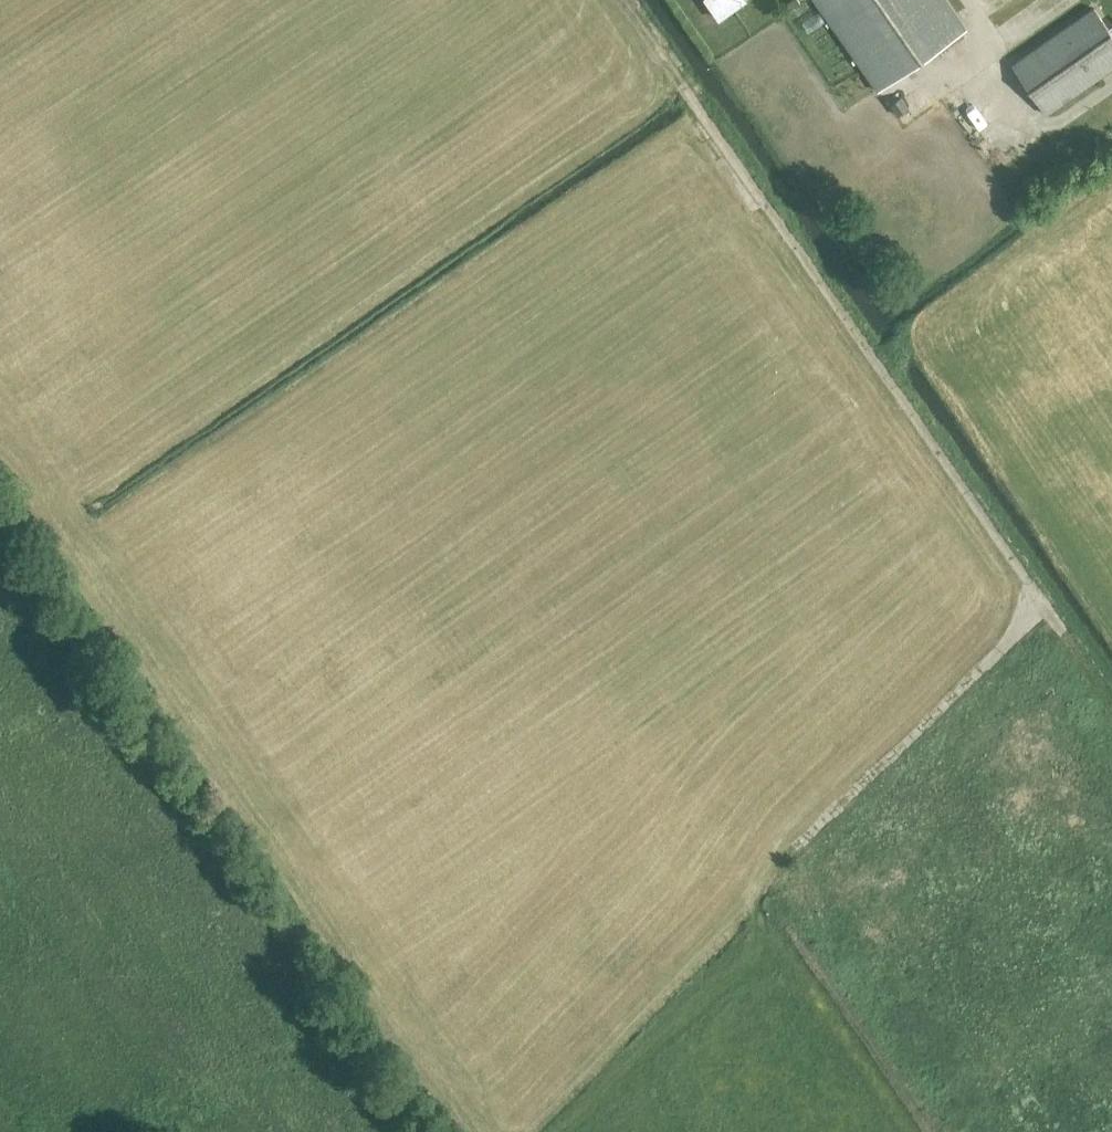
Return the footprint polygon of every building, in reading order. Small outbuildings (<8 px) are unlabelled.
[(717,20),(745,0),(703,0),(717,20)] [(878,90),(966,28),(946,0),(815,0),(878,90)] [(1094,8),(1013,65),(1048,113),(1111,67),(1111,34),(1094,8)]
